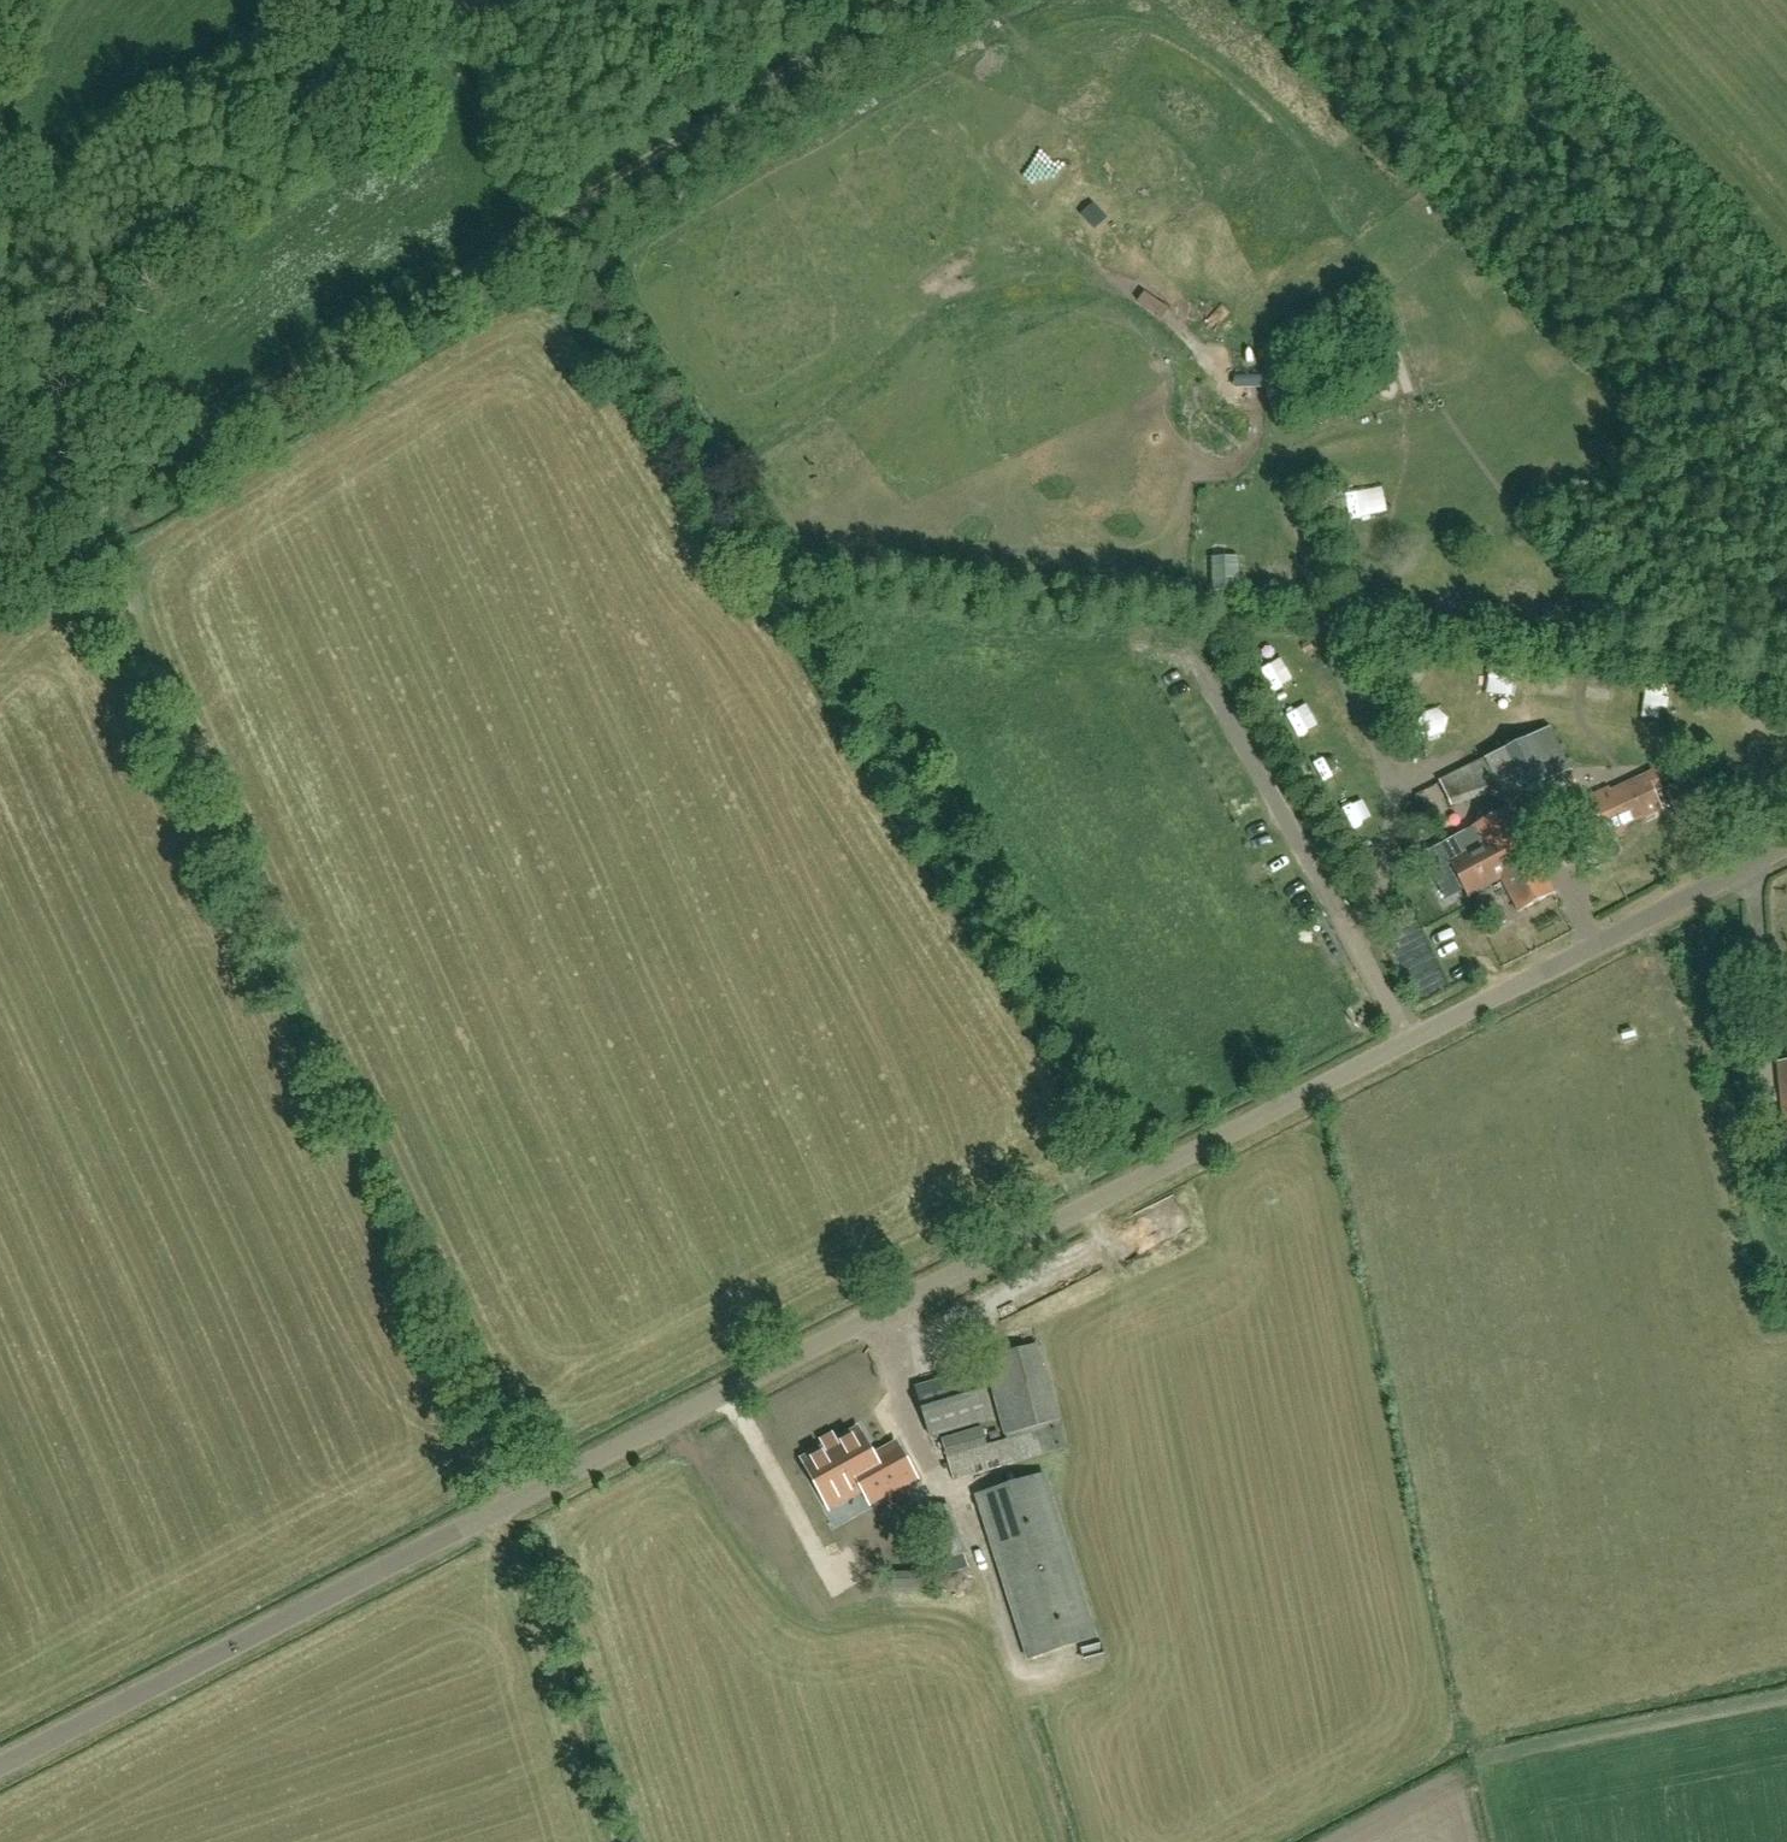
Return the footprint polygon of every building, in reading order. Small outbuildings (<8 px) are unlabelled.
[(1592,700),(1616,701),(1616,676),(1592,676),(1592,700)] [(1507,801),(1572,769),(1551,727),(1440,781),(1453,806),(1503,791),(1507,801)] [(1708,767),(1664,788),(1678,818),(1722,797),(1708,767)] [(1627,826),(1664,810),(1648,775),(1612,792),(1610,787),(1571,805),(1590,847),(1629,830),(1627,826)] [(1512,807),(1485,821),(1495,839),(1492,840),(1503,863),(1497,866),(1503,877),(1520,911),(1554,894),(1536,860),(1539,858),(1512,807)] [(1495,839),(1485,821),(1472,827),(1481,845),(1451,861),(1468,895),(1503,877),(1497,866),(1503,863),(1492,840),(1495,839)] [(1007,1440),(987,1446),(982,1428),(942,1440),(954,1480),(1014,1462),(1065,1448),(1057,1421),(1058,1421),(1037,1345),(984,1359),(1007,1440)] [(930,1437),(992,1418),(978,1369),(916,1388),(930,1437)] [(852,1496),(850,1493),(862,1487),(870,1503),(916,1478),(897,1445),(874,1457),(859,1430),(838,1442),(825,1449),(803,1460),(830,1508),(852,1496)] [(1097,1651),(1048,1487),(981,1507),(1029,1671),(1097,1651)] [(966,1553),(949,1506),(925,1514),(942,1562),(966,1553)]
